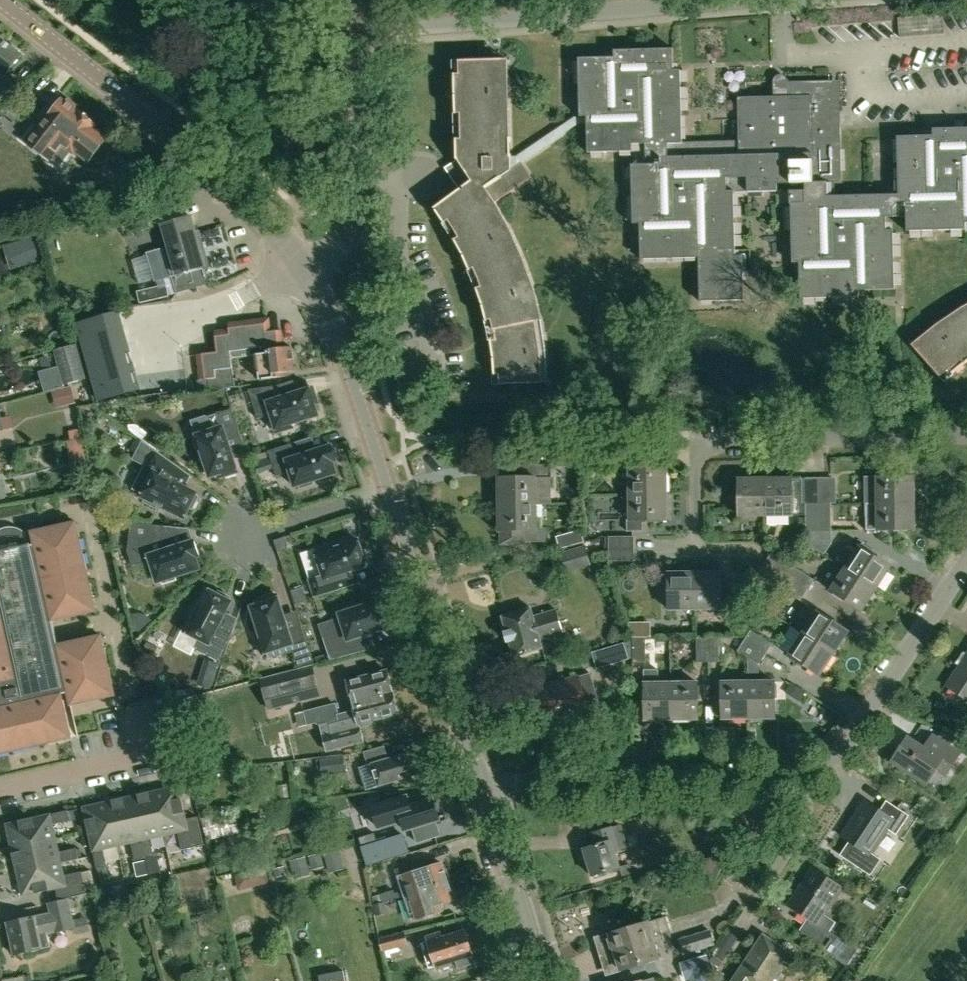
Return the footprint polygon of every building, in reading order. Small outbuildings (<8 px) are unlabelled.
[(7,88),(1,83),(23,55),(0,37),(0,98),(7,88)] [(581,58),(582,116),(582,123),(588,123),(588,138),(589,152),(633,151),(633,144),(645,144),(646,164),(632,164),(633,223),(641,223),(642,259),(700,257),(701,301),(745,300),(744,255),(737,255),(735,191),(728,191),(727,178),(748,178),(748,192),(779,191),(779,183),(806,183),(806,202),(792,203),(793,262),(800,262),(801,298),(860,297),(860,290),(896,289),(894,230),(887,230),(887,216),(906,216),(907,231),(966,230),(966,231),(966,127),(933,128),(933,135),(898,136),(899,194),(829,195),(829,183),(844,182),(841,81),(789,82),(789,96),(739,97),(740,142),(684,143),(682,69),(676,69),(675,48),(616,50),(616,56),(581,58)] [(462,189),(436,208),(444,220),(450,216),(456,224),(462,234),(455,237),(464,254),(469,265),(475,263),(481,275),(484,284),(478,286),(484,304),(487,315),(494,314),(498,328),(499,336),(491,338),(494,356),(495,373),(500,373),(501,383),(544,382),(550,382),(548,366),(547,350),(542,320),(535,289),(524,259),(512,231),(496,203),(495,202),(532,177),(523,162),(580,123),(582,123),(582,116),(576,116),(518,155),(513,156),(511,59),(507,59),(483,60),(464,60),(464,71),(456,72),(457,115),(464,115),(465,139),(458,139),(458,159),(460,159),(453,163),(454,176),(462,189)] [(77,149),(90,160),(107,138),(94,128),(96,126),(64,101),(31,143),(51,159),(63,144),(74,153),(77,149)] [(9,123),(0,110),(0,129),(9,123)] [(131,221),(134,233),(159,226),(156,214),(131,221)] [(191,216),(163,224),(168,239),(196,231),(191,216)] [(163,247),(146,252),(155,281),(172,276),(177,293),(189,290),(210,284),(206,270),(210,268),(201,236),(199,230),(196,231),(168,239),(170,245),(163,247)] [(11,242),(18,268),(43,261),(36,235),(11,242)] [(913,344),(944,380),(966,362),(966,361),(966,305),(964,307),(938,325),(913,344)] [(78,323),(100,400),(140,389),(136,373),(137,373),(136,372),(135,372),(133,365),(134,364),(134,363),(133,363),(118,312),(78,323)] [(210,390),(226,388),(237,386),(233,358),(256,356),(255,348),(268,346),(268,350),(286,348),(283,330),(265,332),(264,329),(252,330),(251,319),(229,321),(230,329),(217,331),(220,352),(200,354),(203,379),(209,379),(210,390)] [(85,379),(76,345),(55,351),(64,384),(85,379)] [(294,347),(286,348),(268,350),(268,346),(255,348),(256,356),(258,355),(261,380),(287,377),(287,372),(296,371),(294,347)] [(38,371),(44,392),(64,386),(59,366),(38,371)] [(150,402),(189,400),(188,371),(149,373),(150,402)] [(249,390),(258,419),(272,414),(277,432),(293,427),(292,424),(318,415),(315,404),(318,403),(313,387),(281,398),(277,386),(249,390)] [(72,387),(52,392),(56,407),(76,402),(72,387)] [(87,411),(85,402),(67,406),(69,415),(87,411)] [(223,477),(238,472),(227,439),(241,435),(232,408),(207,417),(211,430),(193,436),(198,451),(202,450),(210,477),(221,473),(223,477)] [(151,428),(143,440),(160,452),(168,439),(151,428)] [(290,472),(295,486),(300,485),(301,488),(314,484),(313,481),(337,473),(333,462),(337,461),(332,445),(299,456),(295,442),(268,451),(277,476),(290,472)] [(144,468),(133,489),(142,494),(141,496),(146,498),(144,502),(157,508),(158,504),(184,518),(190,507),(193,508),(199,496),(196,495),(197,492),(186,487),(170,479),(177,465),(156,449),(143,467),(144,468)] [(630,468),(631,494),(668,493),(668,467),(636,468),(636,455),(609,455),(609,468),(630,468)] [(255,462),(257,469),(273,464),(270,456),(255,462)] [(534,464),(534,477),(536,476),(562,476),(562,463),(534,464)] [(536,476),(534,477),(500,477),(500,504),(537,503),(536,476)] [(865,503),(880,503),(916,503),(916,476),(879,476),(865,476),(865,503)] [(804,502),(820,502),(819,477),(803,477),(804,502)] [(820,502),(835,502),(834,477),(819,477),(820,502)] [(740,515),(767,515),(766,478),(739,478),(740,515)] [(793,478),(766,478),(767,515),(794,515),(793,478)] [(669,520),(668,493),(631,494),(631,519),(628,519),(628,531),(645,531),(645,520),(669,520)] [(527,541),(543,541),(545,541),(545,539),(547,538),(546,531),(544,530),(544,528),(537,529),(537,503),(500,504),(501,531),(502,530),(502,544),(527,544),(527,541)] [(916,530),(916,503),(880,503),(880,517),(867,517),(867,530),(880,530),(916,530)] [(807,518),(808,530),(833,530),(832,517),(807,518)] [(72,738),(62,694),(68,693),(71,706),(115,696),(102,635),(58,645),(53,621),(97,611),(76,521),(32,531),(35,544),(29,546),(26,533),(25,533),(22,530),(18,528),(10,526),(6,527),(2,528),(0,530),(0,614),(1,619),(0,619),(0,754),(72,738)] [(165,526),(131,522),(128,551),(132,566),(150,560),(158,582),(162,581),(164,584),(177,580),(175,576),(199,569),(196,557),(199,556),(194,541),(174,547),(171,539),(164,539),(165,526)] [(558,548),(584,541),(581,529),(555,536),(558,548)] [(833,542),(833,530),(808,530),(808,542),(833,542)] [(607,546),(610,546),(610,549),(636,548),(636,536),(610,536),(607,536),(607,546)] [(307,571),(315,597),(342,588),(338,575),(367,566),(366,564),(369,562),(365,550),(362,551),(358,539),(334,547),(333,544),(320,548),(321,551),(316,553),(321,567),(307,571)] [(586,546),(555,556),(558,568),(590,558),(586,546)] [(861,546),(846,568),(878,588),(892,566),(861,546)] [(636,561),(636,548),(610,549),(610,561),(636,561)] [(794,565),(773,551),(766,563),(787,577),(794,565)] [(588,559),(576,564),(581,577),(593,572),(588,559)] [(815,579),(794,565),(787,577),(808,590),(815,579)] [(846,568),(832,590),(864,610),(878,588),(846,568)] [(670,610),(696,609),(696,571),(670,572),(670,610)] [(735,587),(723,587),(723,571),(696,571),(696,609),(723,609),(723,606),(736,606),(735,587)] [(802,600),(808,590),(787,577),(781,586),(802,600)] [(291,591),(294,603),(307,599),(303,586),(291,591)] [(218,628),(231,601),(229,600),(231,597),(219,591),(217,594),(206,589),(199,604),(196,602),(189,614),(193,616),(185,631),(200,639),(195,648),(223,663),(232,636),(218,628)] [(263,603),(252,607),(261,637),(258,638),(263,654),(266,653),(268,658),(294,650),(296,658),(299,667),(312,664),(314,663),(311,653),(302,626),(289,630),(284,615),(277,595),(262,600),(263,603)] [(319,624),(331,662),(366,651),(361,636),(390,627),(385,612),(382,613),(378,601),(362,607),(361,603),(348,607),(349,611),(340,614),(341,617),(319,624)] [(805,604),(797,617),(809,624),(803,634),(834,654),(849,632),(818,611),(817,612),(805,604)] [(508,630),(506,630),(509,639),(511,639),(515,655),(544,646),(542,638),(565,631),(558,608),(535,615),(533,606),(504,615),(508,630)] [(752,630),(745,641),(766,654),(773,644),(752,630)] [(803,634),(789,655),(820,675),(834,654),(803,634)] [(698,662),(711,662),(711,636),(698,636),(698,662)] [(711,662),(723,662),(723,636),(711,636),(711,662)] [(647,638),(634,637),(634,663),(648,663),(647,638)] [(745,641),(739,651),(759,665),(766,654),(745,641)] [(630,659),(625,643),(593,652),(598,669),(630,659)] [(324,649),(312,653),(315,663),(327,659),(324,649)] [(946,686),(966,699),(966,654),(946,686)] [(205,659),(201,669),(215,673),(219,663),(205,659)] [(221,689),(231,668),(222,663),(212,685),(221,689)] [(609,671),(612,682),(641,674),(638,663),(609,671)] [(299,667),(260,678),(268,711),(321,697),(312,664),(299,667)] [(646,720),(673,720),(673,682),(660,682),(660,669),(646,669),(646,720)] [(336,703),(304,711),(307,725),(316,723),(320,725),(327,752),(337,750),(364,742),(362,733),(359,724),(398,714),(393,692),(387,671),(347,681),(352,703),(354,711),(339,715),(336,703)] [(592,672),(534,689),(544,721),(573,712),(577,724),(604,716),(592,672)] [(723,718),(750,718),(749,681),(723,681),(723,718)] [(776,681),(749,681),(750,718),(776,718),(776,681)] [(699,682),(673,682),(673,720),(699,720),(699,682)] [(908,737),(892,760),(926,783),(937,768),(947,774),(961,753),(933,735),(924,748),(908,737)] [(368,765),(359,768),(366,790),(378,787),(425,772),(418,749),(388,758),(385,746),(364,752),(368,765)] [(348,772),(346,757),(322,759),(324,776),(348,772)] [(179,786),(154,791),(164,835),(178,832),(182,850),(204,845),(198,816),(186,819),(179,786)] [(154,791),(131,797),(145,858),(155,856),(151,838),(164,835),(154,791)] [(440,819),(433,799),(413,805),(410,806),(408,798),(408,796),(373,807),(380,828),(402,820),(405,830),(413,828),(418,842),(440,835),(436,821),(440,819)] [(131,797),(108,802),(118,846),(131,843),(135,860),(145,858),(131,797)] [(849,841),(840,855),(870,875),(880,860),(870,853),(887,829),(895,835),(909,815),(887,800),(879,811),(865,801),(841,836),(849,841)] [(83,807),(97,869),(108,866),(104,849),(118,846),(108,802),(83,807)] [(7,824),(12,849),(56,839),(53,825),(70,821),(68,810),(7,824)] [(216,844),(232,840),(228,824),(212,828),(216,844)] [(596,844),(585,848),(593,875),(620,866),(616,851),(619,850),(612,826),(593,832),(596,844)] [(720,834),(700,875),(713,882),(734,841),(720,834)] [(12,849),(17,872),(79,858),(77,849),(59,853),(56,839),(12,849)] [(330,872),(345,869),(340,850),(325,854),(330,872)] [(322,853),(310,856),(313,868),(325,865),(322,853)] [(307,856),(291,860),(294,873),(310,870),(307,856)] [(79,859),(79,858),(17,872),(23,896),(56,889),(59,900),(87,894),(82,872),(64,876),(62,863),(79,859)] [(133,862),(136,877),(149,875),(146,860),(133,862)] [(375,897),(375,904),(387,902),(406,896),(406,895),(453,880),(450,868),(445,867),(444,863),(429,868),(428,862),(399,871),(405,891),(397,893),(396,890),(375,897)] [(273,869),(275,877),(287,874),(285,866),(273,869)] [(265,867),(254,870),(258,885),(269,882),(265,867)] [(838,922),(826,914),(843,886),(815,868),(791,906),(815,921),(812,924),(828,936),(838,922)] [(181,881),(179,881),(181,893),(217,885),(214,873),(197,876),(196,870),(179,874),(181,881)] [(457,891),(453,880),(406,895),(406,896),(414,919),(444,910),(442,903),(456,899),(455,895),(457,891)] [(50,903),(52,913),(8,922),(15,955),(50,947),(47,933),(76,927),(70,898),(50,903)] [(374,905),(376,916),(389,914),(387,902),(375,904),(374,905)] [(600,936),(612,974),(661,959),(657,949),(667,946),(659,919),(600,936)] [(712,928),(679,939),(684,955),(717,944),(712,928)] [(442,932),(428,936),(421,939),(430,969),(438,967),(458,960),(461,967),(475,962),(473,955),(474,955),(466,930),(443,937),(442,932)] [(380,938),(383,950),(409,944),(406,932),(380,938)] [(737,975),(733,980),(773,980),(792,953),(764,934),(737,975)] [(832,937),(825,949),(848,966),(856,953),(832,937)] [(687,961),(693,976),(695,980),(704,980),(706,980),(704,972),(714,969),(709,953),(687,961)]
